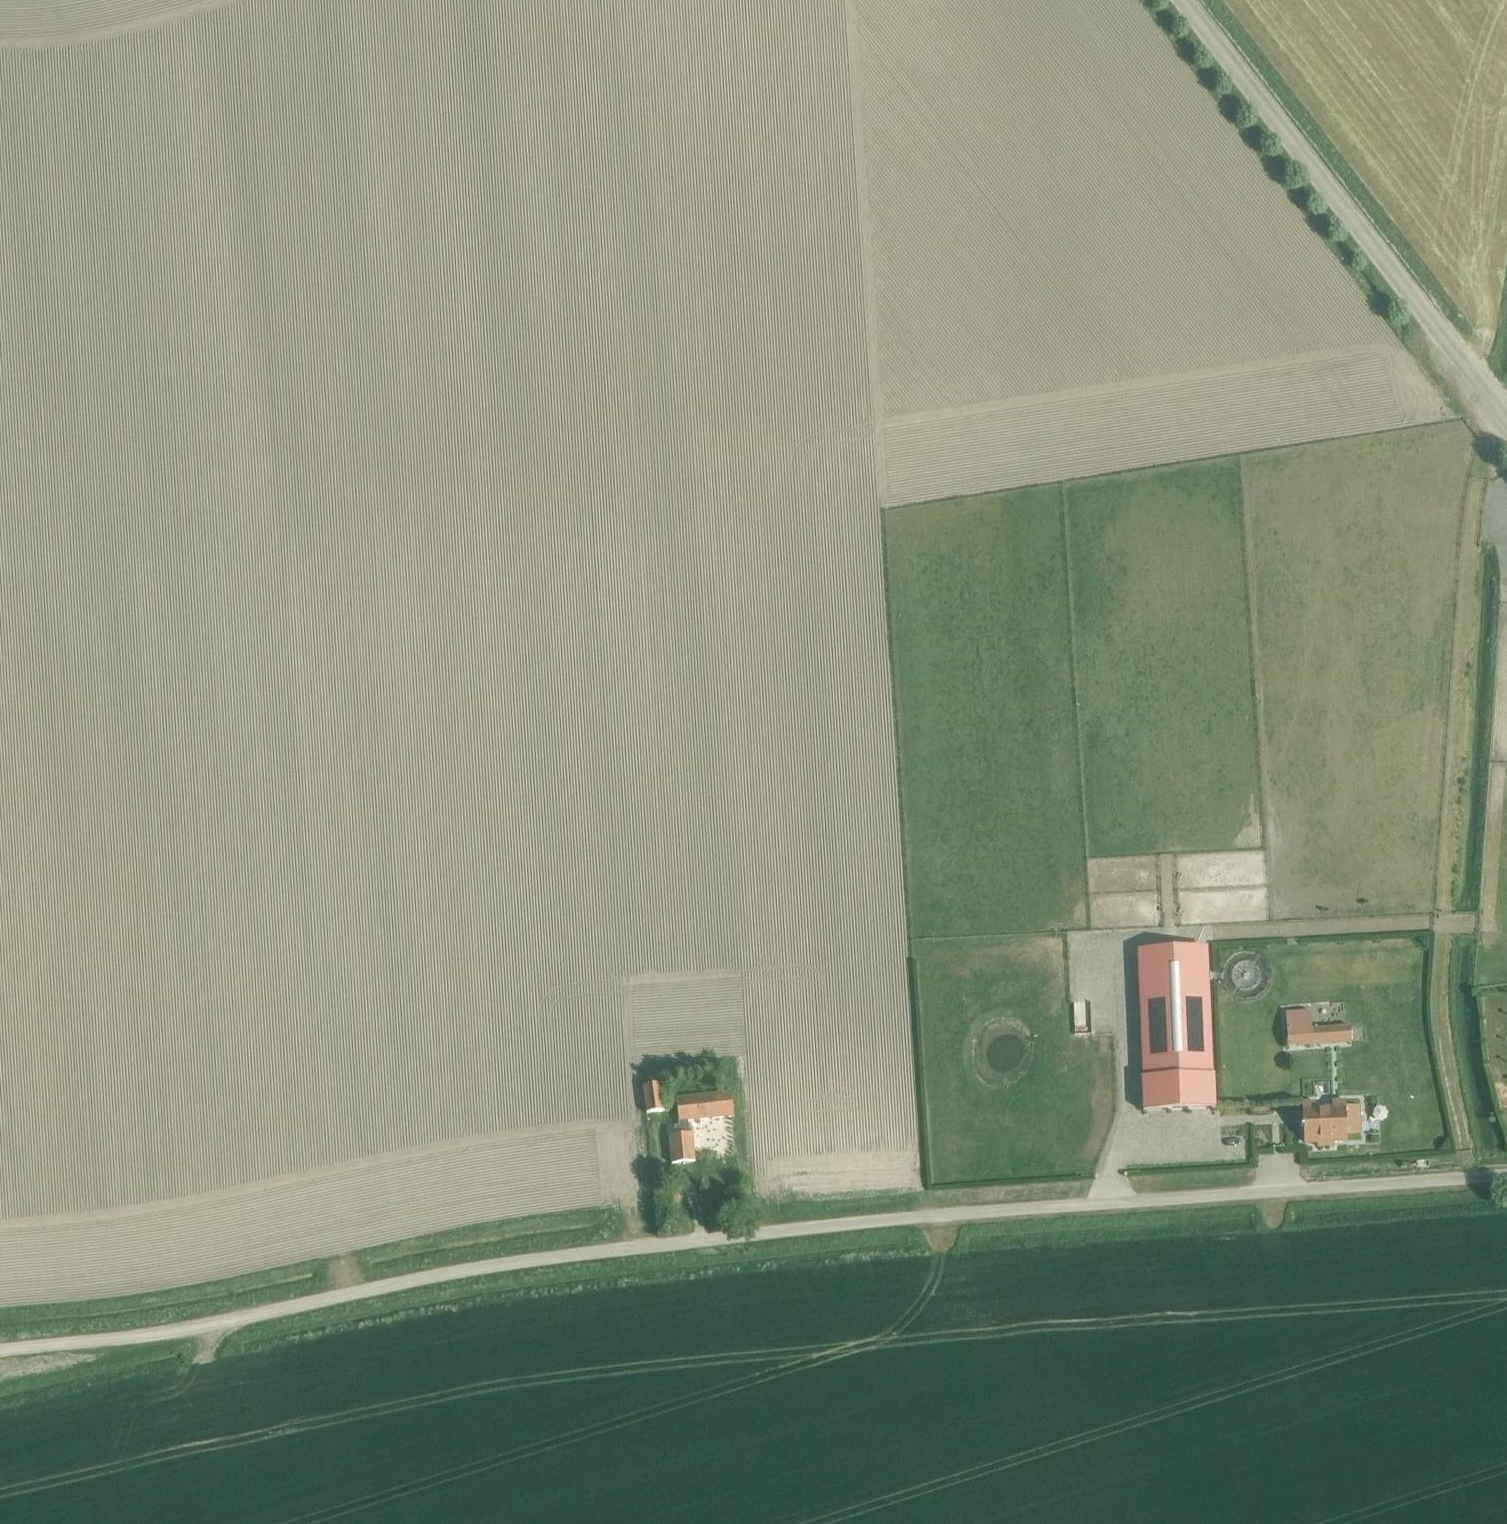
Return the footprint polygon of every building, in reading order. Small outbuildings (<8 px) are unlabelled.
[(1206,947),(1137,949),(1140,1049),(1143,1111),(1216,1108),(1215,1074),(1211,1074),(1208,1000),(1206,947)] [(1311,1028),(1287,1030),(1288,1047),(1352,1043),(1351,1026),(1311,1028)] [(661,1083),(642,1085),(646,1113),(664,1111),(661,1083)] [(675,1098),(678,1122),(680,1134),(668,1135),(671,1163),(695,1161),(692,1133),(688,1133),(687,1121),(733,1116),(730,1093),(675,1098)] [(1297,1125),(1302,1125),(1303,1142),(1316,1142),(1316,1147),(1333,1147),(1333,1141),(1346,1141),(1346,1136),(1358,1135),(1357,1102),(1332,1103),(1332,1108),(1315,1108),(1315,1104),(1302,1104),(1302,1109),(1297,1109),(1297,1125)]
